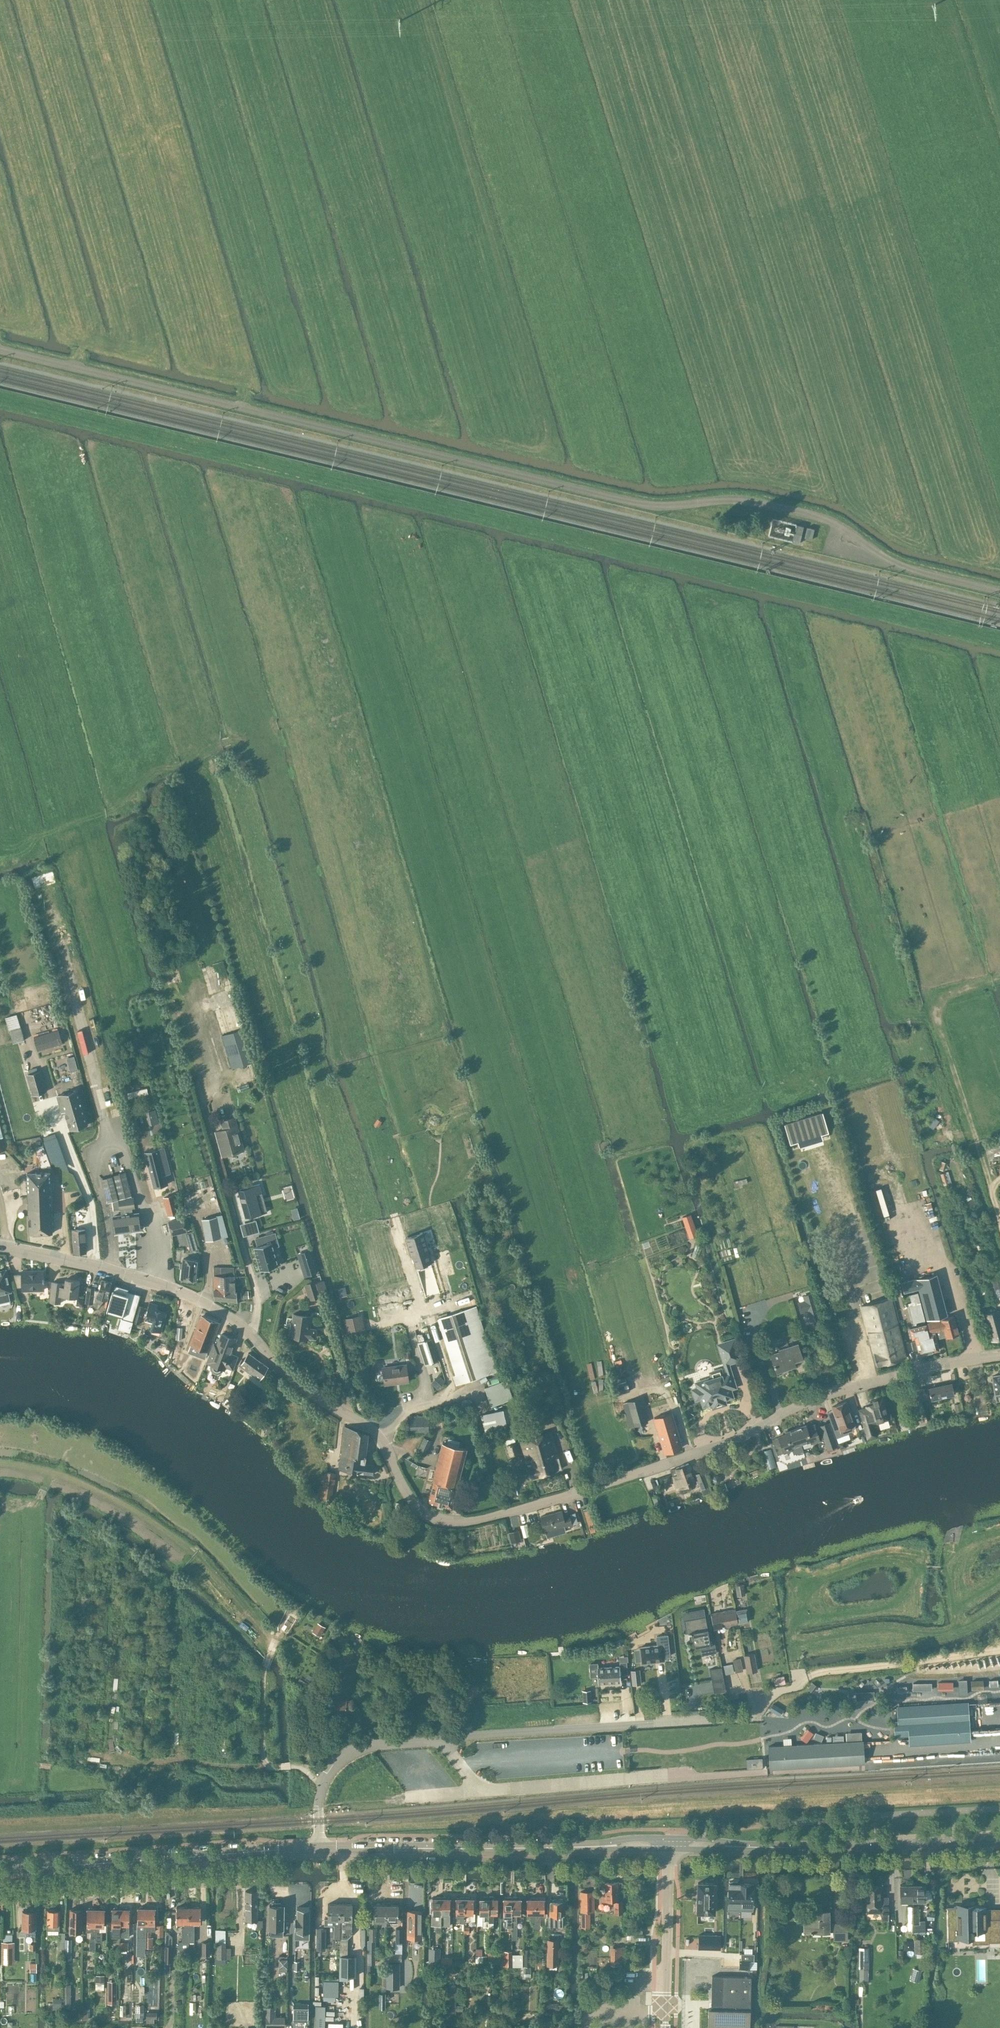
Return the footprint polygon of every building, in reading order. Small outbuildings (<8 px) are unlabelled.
[(796,524),(792,541),(800,543),(804,526),(796,524)] [(812,539),(814,529),(807,527),(804,538),(812,539)] [(30,876),(32,883),(54,877),(52,870),(30,876)] [(51,892),(43,894),(46,903),(54,900),(51,892)] [(245,1028),(221,1035),(232,1068),(255,1061),(245,1028)] [(58,1030),(34,1037),(38,1050),(62,1043),(58,1030)] [(28,1074),(34,1095),(46,1092),(40,1071),(28,1074)] [(71,1129),(87,1124),(77,1090),(58,1096),(62,1111),(65,1110),(71,1129)] [(146,1092),(126,1097),(128,1103),(147,1098),(146,1092)] [(224,1129),(217,1131),(219,1140),(223,1139),(228,1154),(244,1149),(237,1125),(224,1129)] [(164,1147),(145,1152),(154,1187),(168,1184),(163,1165),(168,1164),(164,1147)] [(51,1190),(50,1171),(27,1172),(28,1191),(51,1190)] [(108,1201),(119,1198),(131,1195),(124,1171),(112,1175),(101,1178),(108,1201)] [(947,1171),(940,1173),(943,1185),(948,1184),(945,1176),(948,1175),(947,1171)] [(259,1184),(238,1189),(240,1198),(241,1197),(242,1201),(241,1201),(246,1217),(260,1213),(255,1194),(261,1192),(259,1184)] [(51,1190),(28,1191),(29,1233),(53,1232),(51,1190)] [(178,1210),(177,1202),(175,1194),(163,1197),(168,1215),(179,1213),(178,1210)] [(119,1198),(119,1205),(120,1208),(124,1207),(125,1213),(114,1215),(116,1232),(141,1229),(138,1212),(131,1213),(131,1207),(134,1206),(132,1196),(131,1196),(131,1195),(119,1198)] [(972,1197),(967,1203),(972,1208),(978,1202),(972,1197)] [(300,1217),(297,1206),(290,1208),(293,1219),(300,1217)] [(690,1214),(682,1216),(687,1231),(695,1228),(690,1214)] [(188,1231),(184,1216),(168,1220),(172,1235),(188,1231)] [(221,1237),(217,1216),(202,1219),(206,1239),(221,1237)] [(256,1219),(250,1221),(253,1233),(259,1231),(256,1219)] [(87,1252),(85,1229),(72,1230),(74,1253),(87,1252)] [(258,1246),(254,1247),(261,1270),(265,1269),(266,1271),(274,1268),(273,1266),(277,1265),(272,1247),(279,1245),(275,1232),(255,1238),(258,1246)] [(422,1232),(405,1238),(411,1255),(412,1255),(416,1267),(430,1262),(427,1250),(428,1250),(422,1232)] [(196,1280),(198,1259),(183,1258),(181,1278),(196,1280)] [(306,1267),(302,1269),(304,1277),(316,1273),(311,1259),(304,1261),(306,1267)] [(235,1290),(235,1276),(234,1276),(234,1266),(214,1266),(214,1275),(215,1275),(215,1289),(215,1299),(236,1300),(236,1290),(235,1290)] [(1,1299),(3,1298),(5,1298),(6,1296),(7,1294),(7,1292),(11,1291),(6,1269),(0,1270),(0,1298),(1,1299)] [(44,1290),(44,1270),(22,1270),(22,1273),(14,1274),(17,1287),(22,1287),(22,1290),(44,1290)] [(901,1281),(904,1292),(917,1289),(919,1291),(926,1319),(947,1314),(936,1273),(901,1281)] [(60,1302),(61,1295),(78,1297),(80,1280),(66,1278),(65,1283),(52,1281),(50,1301),(60,1302)] [(109,1293),(113,1279),(112,1278),(111,1281),(101,1278),(98,1289),(95,1289),(95,1287),(87,1286),(85,1302),(90,1303),(98,1308),(105,1299),(107,1300),(109,1293)] [(321,1296),(316,1279),(304,1283),(309,1300),(321,1296)] [(111,1295),(107,1310),(118,1314),(122,1315),(118,1328),(130,1331),(138,1303),(126,1299),(128,1290),(129,1288),(114,1284),(111,1295)] [(831,1290),(830,1290),(832,1299),(841,1298),(839,1289),(835,1289),(831,1290)] [(972,1293),(976,1305),(982,1303),(978,1291),(972,1293)] [(811,1320),(820,1318),(813,1293),(804,1296),(805,1300),(798,1302),(801,1311),(808,1309),(811,1320)] [(877,1365),(906,1357),(891,1298),(862,1305),(877,1365)] [(145,1317),(153,1319),(150,1329),(161,1332),(167,1312),(158,1309),(159,1304),(149,1301),(145,1317)] [(925,1320),(920,1303),(909,1305),(913,1323),(925,1320)] [(138,1304),(136,1310),(133,1322),(139,1324),(145,1306),(138,1304)] [(477,1305),(437,1318),(455,1376),(458,1384),(498,1371),(477,1305)] [(984,1313),(992,1341),(999,1339),(999,1315),(999,1309),(984,1313)] [(317,1329),(309,1328),(311,1315),(293,1313),(292,1323),(290,1322),(290,1327),(291,1327),(290,1336),(316,1339),(317,1329)] [(954,1315),(942,1318),(945,1330),(941,1331),(942,1336),(946,1335),(946,1336),(958,1333),(954,1315)] [(195,1332),(191,1344),(208,1350),(219,1322),(201,1316),(197,1328),(200,1329),(198,1333),(195,1332)] [(945,1330),(942,1318),(928,1322),(930,1327),(927,1328),(926,1323),(925,1323),(927,1330),(929,1329),(931,1333),(926,1334),(931,1351),(939,1349),(936,1338),(942,1336),(941,1331),(945,1330)] [(927,1330),(925,1323),(910,1327),(912,1338),(915,1337),(916,1340),(912,1341),(914,1350),(916,1351),(918,1350),(919,1354),(931,1351),(926,1334),(931,1333),(929,1329),(927,1330)] [(214,1343),(207,1362),(209,1363),(209,1364),(211,1364),(210,1366),(211,1369),(212,1371),(214,1373),(216,1373),(218,1373),(220,1373),(221,1373),(222,1372),(223,1370),(225,1370),(226,1367),(232,1369),(237,1356),(231,1353),(237,1338),(221,1332),(217,1344),(214,1343)] [(432,1338),(418,1343),(425,1364),(439,1360),(432,1338)] [(734,1339),(721,1343),(727,1362),(740,1358),(734,1339)] [(803,1358),(798,1342),(778,1349),(779,1351),(771,1354),(777,1372),(790,1368),(789,1363),(803,1358)] [(161,1350),(160,1352),(161,1354),(162,1355),(165,1355),(166,1353),(171,1355),(172,1351),(167,1350),(166,1347),(164,1346),(163,1346),(161,1348),(161,1350)] [(248,1372),(258,1359),(250,1353),(244,1361),(242,1359),(238,1365),(248,1372)] [(268,1367),(258,1359),(248,1372),(259,1380),(268,1367)] [(383,1366),(385,1381),(400,1379),(400,1382),(409,1380),(406,1363),(383,1366)] [(712,1377),(697,1382),(698,1386),(702,1399),(704,1405),(710,1403),(726,1398),(732,1396),(730,1388),(732,1387),(735,1386),(729,1367),(726,1368),(721,1370),(720,1369),(711,1372),(712,1377)] [(439,1377),(432,1385),(436,1389),(444,1381),(439,1377)] [(954,1393),(951,1382),(929,1387),(931,1398),(954,1393)] [(264,1386),(262,1397),(269,1398),(271,1387),(264,1386)] [(228,1387),(225,1397),(232,1400),(236,1390),(233,1389),(228,1387)] [(931,1406),(927,1391),(920,1392),(923,1408),(931,1406)] [(648,1421),(644,1406),(641,1397),(623,1403),(630,1427),(648,1421)] [(860,1409),(868,1437),(875,1435),(872,1423),(891,1418),(888,1408),(886,1409),(882,1397),(872,1400),(873,1403),(866,1405),(867,1407),(860,1409)] [(262,1398),(261,1405),(270,1406),(270,1399),(262,1398)] [(831,1420),(837,1437),(848,1433),(848,1431),(848,1430),(854,1428),(855,1426),(854,1424),(846,1401),(832,1406),(836,1417),(831,1420)] [(960,1402),(954,1404),(956,1415),(963,1414),(960,1402)] [(515,1423),(510,1405),(481,1414),(486,1432),(515,1423)] [(665,1452),(681,1447),(671,1413),(655,1418),(665,1452)] [(429,1433),(428,1415),(409,1415),(411,1433),(429,1433)] [(806,1424),(796,1428),(801,1444),(811,1441),(811,1443),(820,1440),(825,1439),(826,1442),(836,1439),(832,1427),(829,1421),(820,1424),(820,1425),(816,1427),(815,1424),(807,1426),(806,1424)] [(369,1432),(345,1425),(339,1468),(374,1473),(374,1465),(365,1464),(369,1432)] [(801,1444),(796,1428),(785,1431),(786,1434),(778,1436),(780,1441),(773,1443),(777,1454),(784,1452),(784,1453),(793,1450),(792,1447),(801,1444)] [(517,1441),(516,1441),(515,1438),(519,1437),(517,1430),(490,1438),(491,1442),(504,1439),(506,1444),(505,1444),(509,1456),(521,1452),(517,1441)] [(563,1468),(551,1430),(520,1440),(532,1478),(563,1468)] [(423,1436),(417,1452),(426,1456),(432,1439),(423,1436)] [(433,1481),(457,1487),(467,1448),(442,1442),(433,1481)] [(696,1482),(689,1462),(675,1467),(677,1473),(672,1475),(677,1489),(678,1488),(680,1492),(682,1493),(690,1490),(692,1488),(691,1484),(696,1482)] [(703,1470),(695,1474),(701,1489),(709,1485),(703,1470)] [(332,1498),(336,1472),(325,1471),(324,1473),(321,1472),(320,1480),(323,1481),(323,1485),(319,1485),(318,1495),(332,1498)] [(714,1475),(712,1478),(712,1481),(715,1483),(719,1483),(721,1480),(720,1477),(718,1475),(714,1475)] [(452,1507),(457,1487),(433,1481),(428,1501),(452,1507)] [(541,1515),(541,1516),(545,1530),(565,1525),(566,1527),(572,1526),(569,1512),(563,1514),(562,1510),(541,1515)] [(527,1524),(520,1525),(522,1533),(523,1537),(530,1535),(527,1524)] [(519,1528),(512,1530),(508,1531),(511,1542),(521,1539),(519,1528)] [(746,1595),(744,1584),(735,1585),(737,1596),(746,1595)] [(704,1608),(682,1612),(686,1633),(691,1632),(694,1648),(700,1647),(715,1644),(712,1631),(708,1632),(704,1608)] [(739,1623),(737,1610),(736,1608),(712,1613),(715,1628),(716,1628),(716,1627),(739,1623)] [(747,1608),(737,1610),(739,1623),(750,1621),(747,1608)] [(302,1611),(296,1621),(299,1623),(305,1613),(302,1611)] [(318,1623),(313,1632),(321,1636),(326,1628),(318,1623)] [(657,1644),(639,1646),(640,1649),(641,1661),(641,1663),(665,1661),(664,1657),(670,1656),(668,1635),(656,1636),(657,1644)] [(757,1670),(754,1652),(744,1654),(747,1672),(757,1670)] [(733,1660),(733,1661),(736,1672),(742,1670),(740,1658),(733,1660)] [(627,1674),(627,1661),(619,1662),(620,1666),(598,1667),(597,1663),(590,1663),(590,1677),(597,1676),(598,1682),(621,1681),(620,1675),(627,1674)] [(723,1665),(725,1674),(734,1672),(732,1663),(723,1665)] [(722,1667),(710,1669),(712,1680),(724,1678),(722,1667)] [(639,1670),(632,1671),(633,1685),(640,1685),(639,1670)] [(785,1683),(783,1675),(773,1678),(774,1685),(785,1683)] [(812,1683),(808,1689),(813,1693),(818,1687),(812,1683)] [(591,1701),(590,1690),(582,1690),(583,1701),(591,1701)] [(346,1710),(345,1699),(329,1700),(329,1711),(346,1710)] [(898,1724),(895,1725),(895,1735),(908,1734),(909,1743),(970,1738),(967,1703),(967,1702),(896,1707),(898,1724)] [(861,1732),(846,1733),(846,1740),(861,1739),(861,1732)] [(864,1763),(863,1740),(769,1746),(770,1768),(864,1763)] [(618,1901),(618,1882),(605,1882),(605,1895),(602,1895),(602,1901),(614,1901),(614,1913),(623,1913),(623,1900),(618,1901)] [(698,1882),(697,1912),(715,1912),(715,1883),(698,1882)] [(729,1882),(728,1909),(740,1910),(741,1883),(729,1882)] [(741,1883),(740,1910),(752,1910),(753,1905),(754,1905),(754,1898),(753,1898),(753,1883),(741,1883)] [(882,1896),(882,1884),(876,1884),(866,1885),(866,1912),(881,1912),(881,1920),(889,1920),(888,1896),(882,1896)] [(913,1884),(900,1884),(900,1900),(913,1900),(913,1884)] [(924,1884),(913,1884),(913,1900),(924,1900),(924,1884)] [(258,1890),(246,1890),(245,1920),(257,1920),(258,1890)] [(593,1891),(581,1891),(581,1911),(593,1911),(593,1891)] [(432,1912),(432,1925),(441,1925),(441,1896),(437,1896),(436,1897),(432,1897),(432,1912)] [(441,1896),(441,1925),(446,1925),(447,1925),(450,1925),(450,1912),(450,1897),(446,1897),(446,1896),(441,1896)] [(465,1922),(465,1920),(465,1896),(460,1896),(460,1897),(456,1897),(456,1912),(461,1912),(461,1922),(465,1923),(465,1922)] [(465,1896),(465,1920),(470,1920),(470,1913),(473,1913),(474,1898),(470,1898),(469,1896),(465,1896)] [(484,1926),(489,1926),(489,1896),(483,1896),(483,1898),(480,1898),(480,1913),(484,1913),(484,1926)] [(494,1896),(489,1896),(489,1926),(493,1926),(493,1913),(497,1913),(497,1898),(494,1898),(494,1896)] [(512,1926),(512,1896),(507,1896),(507,1898),(503,1898),(503,1913),(507,1913),(507,1926),(508,1926),(512,1926)] [(517,1896),(512,1896),(512,1926),(512,1930),(512,1933),(517,1933),(517,1913),(521,1913),(521,1898),(517,1898),(517,1896)] [(541,1896),(530,1896),(530,1898),(527,1898),(527,1913),(531,1913),(531,1921),(541,1921),(541,1913),(544,1913),(544,1898),(541,1898),(541,1896)] [(563,1927),(563,1898),(555,1898),(555,1901),(550,1901),(550,1915),(548,1915),(548,1929),(553,1929),(553,1927),(563,1927)] [(269,1925),(275,1925),(277,1925),(277,1933),(283,1933),(283,1902),(280,1902),(280,1901),(272,1900),(272,1902),(269,1902),(269,1925)] [(328,1919),(324,1919),(324,1925),(334,1925),(334,1938),(340,1938),(341,1904),(328,1903),(328,1919)] [(339,1955),(339,1976),(356,1976),(356,1955),(347,1955),(348,1938),(352,1934),(352,1920),(352,1904),(341,1904),(340,1938),(340,1955),(339,1955)] [(374,1920),(387,1920),(387,1904),(374,1904),(374,1920)] [(398,1904),(387,1904),(387,1920),(398,1920),(398,1904)] [(947,1906),(948,1939),(959,1939),(959,1936),(972,1935),(972,1928),(988,1928),(988,1940),(989,1940),(999,1940),(999,1918),(990,1918),(986,1918),(985,1908),(985,1907),(971,1907),(971,1904),(957,1905),(957,1906),(956,1906),(947,1906)] [(138,1907),(138,1937),(140,1937),(146,1937),(147,1930),(147,1907),(143,1907),(143,1906),(140,1906),(139,1907),(138,1907)] [(146,1937),(146,1947),(151,1948),(151,1930),(155,1930),(155,1927),(155,1925),(155,1922),(155,1908),(154,1908),(154,1906),(151,1906),(150,1907),(147,1907),(147,1930),(146,1937)] [(307,1937),(307,1906),(295,1906),(295,1915),(293,1915),(293,1925),(293,1927),(293,1937),(307,1937)] [(79,1907),(74,1907),(73,1909),(70,1909),(70,1932),(81,1932),(82,1909),(79,1909),(79,1907)] [(87,1908),(86,1931),(91,1931),(90,1957),(95,1957),(95,1942),(96,1908),(93,1908),(92,1907),(89,1907),(88,1908),(87,1908)] [(96,1908),(95,1942),(102,1942),(102,1931),(100,1931),(100,1924),(104,1924),(105,1908),(103,1908),(103,1907),(100,1907),(99,1908),(96,1908)] [(120,1936),(121,1908),(118,1908),(117,1907),(114,1907),(113,1908),(112,1908),(111,1935),(120,1936)] [(121,1908),(120,1936),(129,1936),(129,1924),(129,1908),(128,1908),(128,1907),(125,1907),(124,1908),(121,1908)] [(189,1907),(177,1907),(177,1922),(184,1922),(184,1928),(183,1928),(183,1942),(189,1942),(189,1907)] [(201,1907),(189,1907),(189,1942),(194,1941),(194,1922),(201,1922),(201,1907)] [(33,1909),(30,1909),(29,1910),(23,1910),(22,1927),(27,1927),(27,1934),(36,1935),(36,1911),(34,1910),(33,1909)] [(60,1909),(47,1909),(47,1929),(59,1929),(60,1909)] [(408,1933),(408,1938),(422,1938),(422,1911),(421,1910),(409,1910),(408,1933)] [(829,1924),(829,1911),(804,1911),(804,1931),(835,1930),(835,1939),(847,1939),(847,1923),(829,1924)] [(918,1920),(913,1921),(914,1931),(919,1931),(925,1931),(925,1920),(918,1920)] [(318,1928),(317,1948),(325,1948),(326,1928),(318,1928)] [(226,1958),(226,1956),(226,1947),(226,1943),(226,1935),(225,1935),(225,1930),(216,1930),(215,1944),(217,1943),(217,1958),(225,1958),(226,1958)] [(722,1935),(700,1935),(700,1949),(722,1949),(722,1935)] [(558,1938),(548,1938),(548,1944),(548,1964),(558,1964),(558,1944),(558,1938)] [(925,1938),(915,1938),(916,1953),(926,1952),(925,1938)] [(3,1954),(15,1954),(15,1944),(3,1944),(3,1954)] [(622,1946),(614,1946),(614,1964),(619,1964),(622,1964),(622,1956),(622,1946)] [(869,1947),(859,1947),(859,1981),(867,1982),(868,1969),(869,1947)] [(429,1952),(429,1962),(440,1962),(440,1952),(429,1952)] [(522,1953),(512,1954),(512,1966),(523,1966),(522,1953)] [(741,1953),(741,1959),(749,1959),(749,1960),(749,1961),(754,1961),(754,1953),(741,1953)] [(279,1958),(279,1967),(287,1967),(287,1959),(279,1958)] [(749,1960),(739,1960),(739,1968),(739,1969),(749,1969),(749,1968),(749,1961),(749,1960)] [(400,1962),(386,1962),(386,1988),(400,1988),(400,1962)] [(524,1968),(521,1968),(520,1977),(526,1977),(531,1977),(531,1970),(531,1966),(531,1964),(523,1964),(523,1966),(524,1966),(524,1968)] [(922,1970),(913,1967),(910,1979),(919,1981),(922,1970)] [(751,1976),(712,1975),(711,2008),(709,2008),(708,2026),(751,2027),(751,2015),(751,1976)] [(107,1980),(107,1998),(117,1998),(117,1980),(107,1980)] [(466,1981),(465,1993),(476,1994),(477,1982),(466,1981)] [(842,1990),(833,1989),(832,2000),(841,2001),(842,1990)] [(62,1997),(53,1997),(53,2005),(62,2006),(62,1997)] [(293,2002),(293,2021),(308,2021),(308,2003),(293,2002)] [(558,2003),(547,2003),(546,2011),(557,2011),(558,2003)] [(275,2006),(266,2006),(266,2027),(284,2027),(284,2017),(275,2017),(275,2006)] [(146,2011),(146,2018),(146,2020),(154,2020),(154,2018),(156,2018),(157,2012),(154,2012),(146,2011)]
